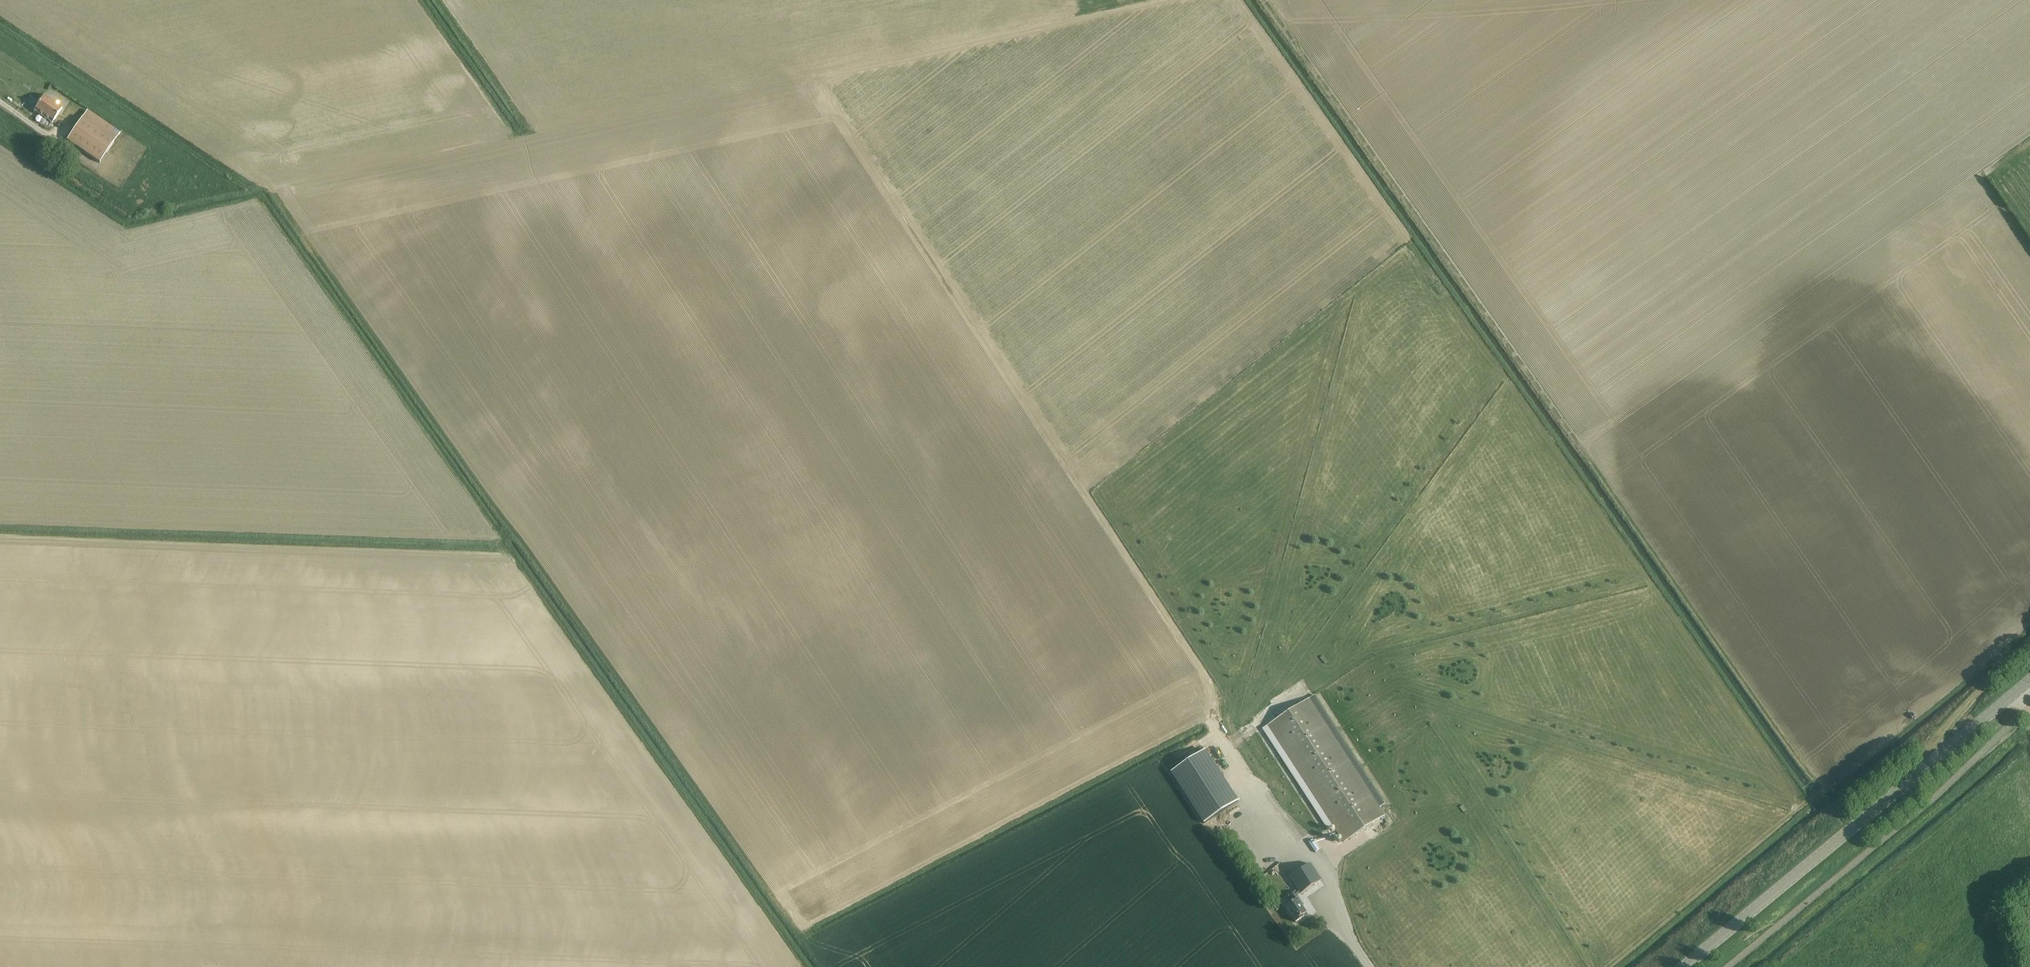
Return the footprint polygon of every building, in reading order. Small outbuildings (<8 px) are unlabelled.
[(62,109),(54,103),(45,97),(42,95),(40,99),(39,99),(37,102),(40,103),(34,111),(52,124),(62,109)] [(100,163),(106,155),(120,132),(96,117),(87,111),(67,141),(100,163)] [(1268,726),(1263,729),(1328,830),(1333,826),(1344,843),(1385,816),(1381,811),(1380,809),(1380,808),(1385,805),(1385,804),(1315,695),(1309,699),(1268,726)] [(1206,752),(1172,773),(1205,824),(1238,802),(1206,752)] [(1286,907),(1290,915),(1296,923),(1308,915),(1302,907),(1304,906),(1297,896),(1301,894),(1321,881),(1310,864),(1290,878),(1299,891),(1295,893),(1295,892),(1289,896),(1293,902),(1286,907)]
